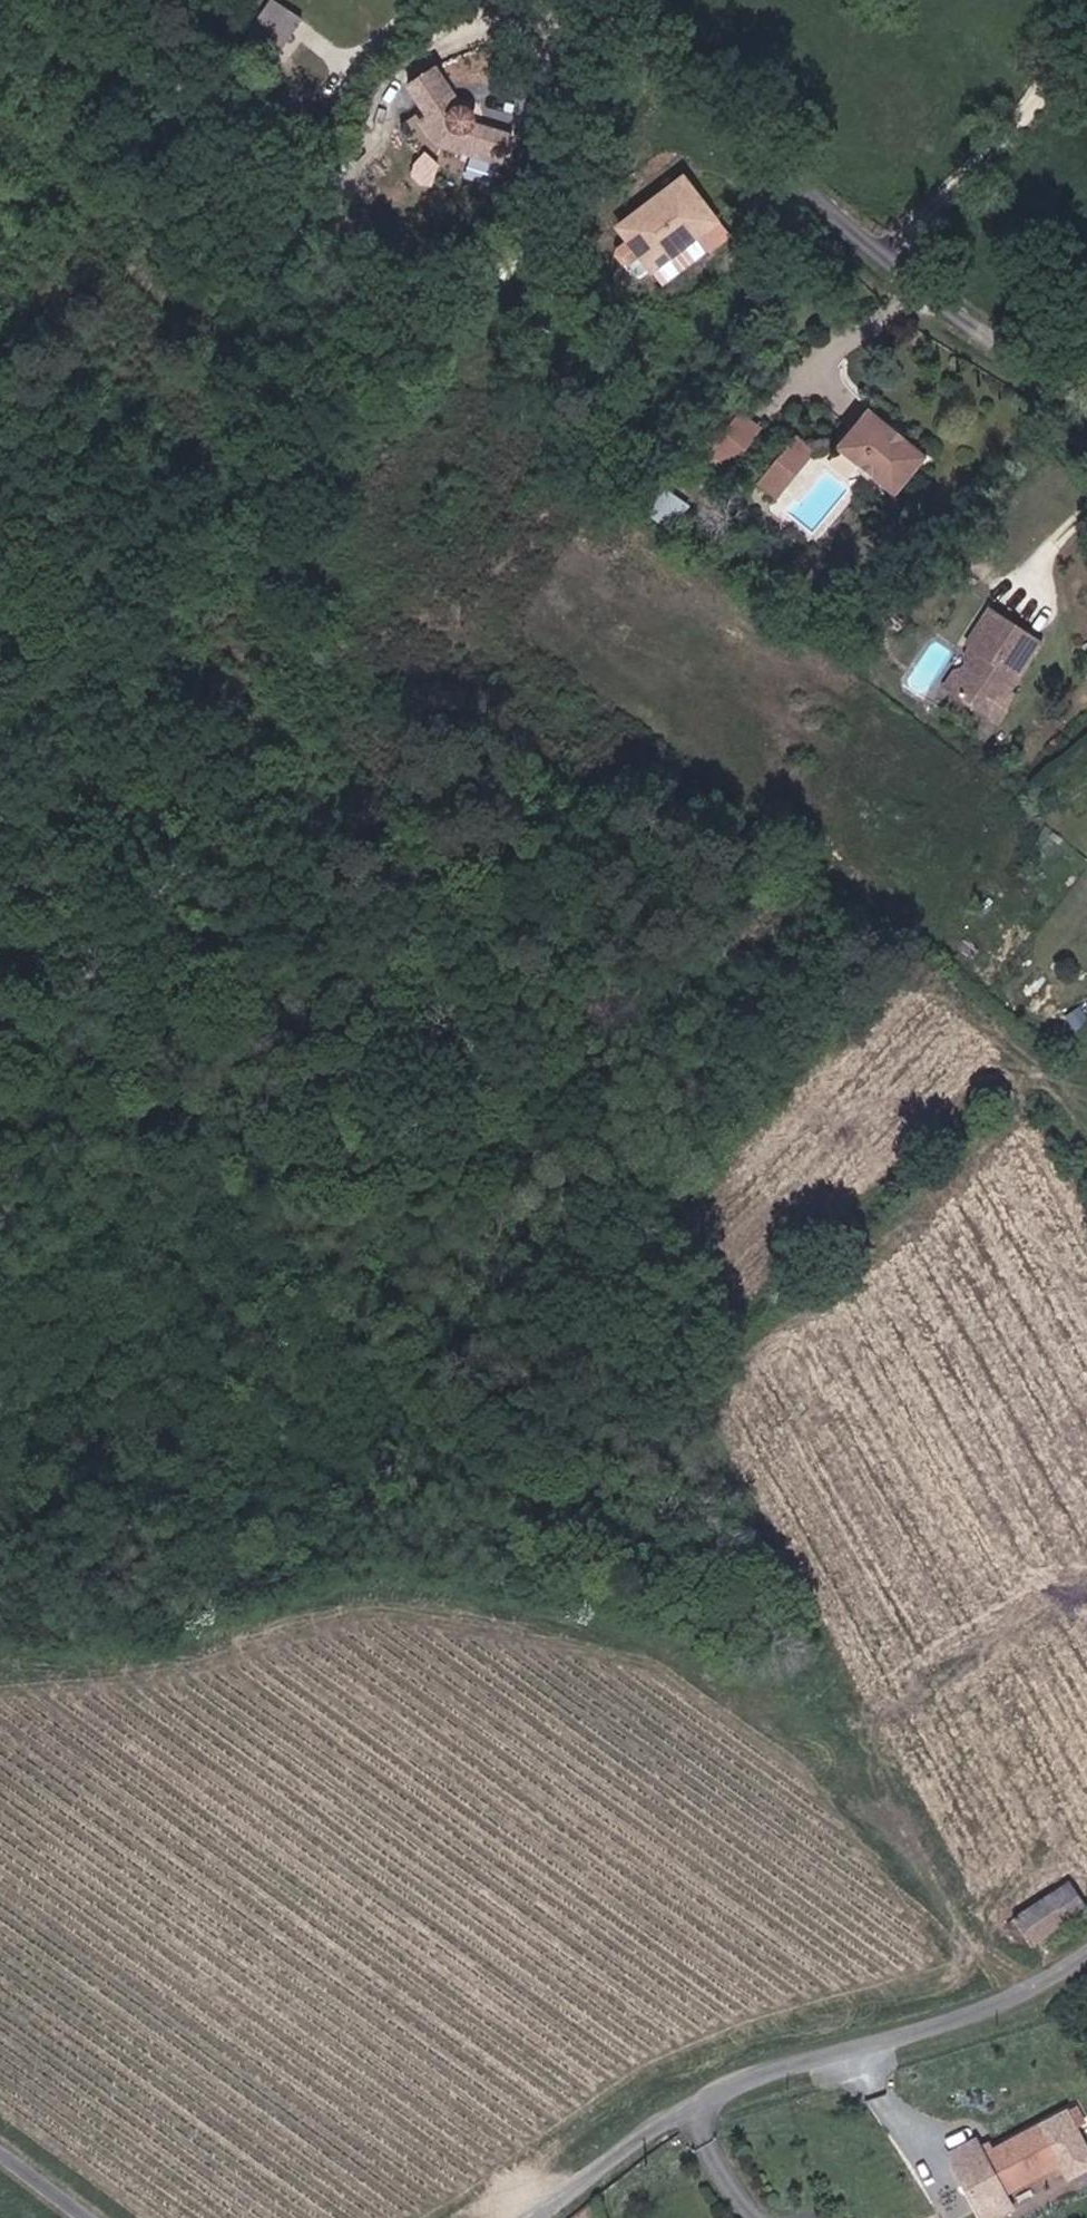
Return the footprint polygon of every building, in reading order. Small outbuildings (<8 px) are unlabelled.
[(252,23),(277,39),(294,14),(276,0),(269,0),(252,23)] [(406,80),(431,138),(492,160),(503,131),(452,108),(433,67),(406,80)] [(683,176),(618,223),(649,268),(699,232),(709,250),(725,238),(683,176)] [(737,465),(758,421),(728,407),(707,452),(737,465)] [(869,409),(849,433),(911,481),(930,460),(869,409)] [(896,498),(911,481),(849,433),(837,447),(896,498)] [(815,453),(796,438),(786,450),(804,465),(815,453)] [(776,496),(804,465),(786,450),(759,481),(776,496)] [(658,482),(642,503),(672,525),(687,504),(658,482)] [(1002,687),(1033,635),(982,605),(962,639),(975,646),(972,651),(967,652),(948,685),(987,708),(999,689),(1002,687)] [(997,714),(1010,692),(1002,687),(999,689),(987,708),(997,714)] [(1013,1925),(1031,1949),(1071,1921),(1052,1895),(1013,1925)] [(984,2217),(1001,2217),(1013,2212),(1006,2197),(1062,2167),(1070,2182),(1086,2173),(1086,2153),(1068,2116),(986,2159),(978,2144),(953,2158),(984,2217)]
